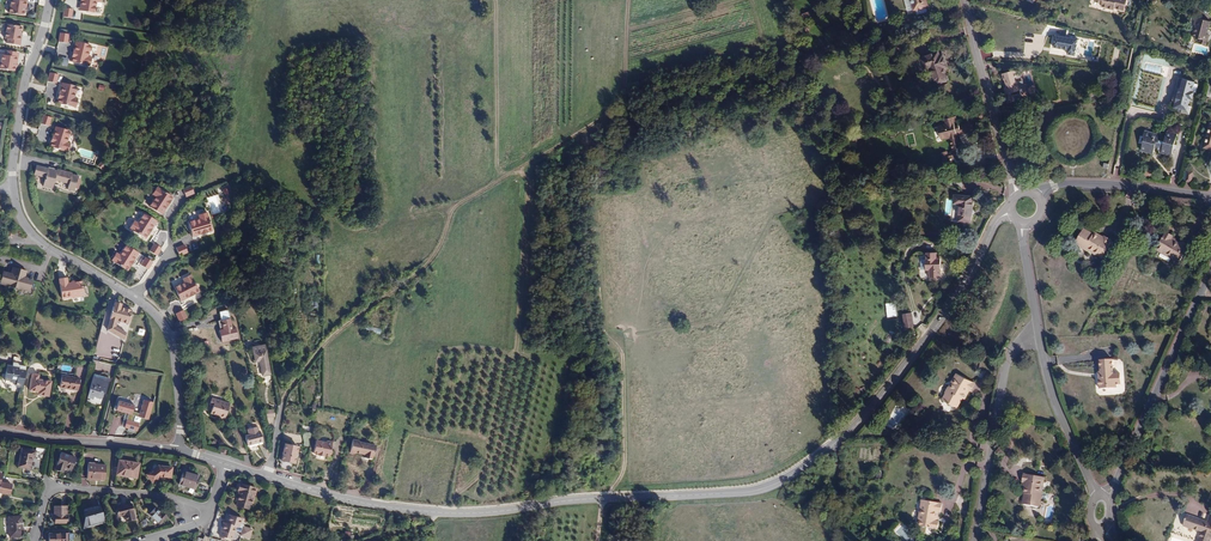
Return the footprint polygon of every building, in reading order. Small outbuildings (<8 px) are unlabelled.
[(26,0),(11,0),(10,5),(9,6),(8,9),(10,11),(24,13),(26,0)] [(79,6),(82,6),(81,9),(93,11),(94,4),(96,5),(97,0),(100,1),(100,0),(80,0),(79,6)] [(912,0),(905,0),(908,11),(915,9),(912,0)] [(915,9),(915,10),(928,6),(926,0),(912,0),(915,9)] [(1114,8),(1115,6),(1123,8),(1124,2),(1126,3),(1127,0),(1095,0),(1095,1),(1102,3),(1101,6),(1114,10),(1114,8)] [(1115,6),(1114,8),(1124,11),(1126,3),(1124,2),(1123,8),(1115,6)] [(73,9),(64,8),(63,17),(72,18),(73,9)] [(812,17),(810,12),(802,15),(804,20),(812,17)] [(1195,35),(1210,39),(1210,35),(1208,34),(1210,24),(1210,22),(1198,18),(1196,26),(1198,26),(1195,35)] [(19,46),(22,28),(7,25),(5,26),(5,29),(6,32),(5,39),(7,40),(6,44),(19,46)] [(70,35),(62,34),(60,42),(69,44),(70,35)] [(1075,55),(1078,39),(1056,35),(1054,47),(1068,50),(1067,54),(1075,55)] [(1210,39),(1195,35),(1195,37),(1202,39),(1200,43),(1208,45),(1210,39)] [(78,46),(74,62),(93,67),(95,58),(92,57),(93,53),(91,53),(93,46),(81,43),(81,46),(78,46)] [(17,54),(5,52),(5,55),(2,55),(1,63),(0,63),(0,70),(14,72),(17,54)] [(920,58),(924,70),(931,68),(936,84),(948,79),(944,68),(948,67),(943,54),(939,55),(938,52),(920,58)] [(917,72),(924,70),(920,58),(910,61),(913,69),(916,68),(917,72)] [(1020,91),(1018,82),(1016,82),(1015,77),(1016,77),(1018,75),(1016,70),(1003,74),(1004,80),(1006,80),(1007,85),(1006,85),(1004,88),(1006,95),(1020,91)] [(59,75),(50,73),(48,81),(57,83),(59,75)] [(1176,78),(1169,107),(1174,108),(1179,110),(1179,108),(1182,109),(1183,105),(1188,106),(1190,99),(1192,99),(1193,93),(1191,92),(1194,82),(1183,79),(1180,90),(1179,90),(1181,79),(1176,78)] [(62,86),(57,103),(75,108),(78,99),(75,98),(76,94),(75,94),(76,87),(65,84),(64,86),(62,86)] [(51,118),(43,116),(40,124),(48,126),(51,118)] [(1093,151),(1095,148),(1096,144),(1097,140),(1097,136),(1096,132),(1094,129),(1093,126),(1091,124),(1089,122),(1086,120),(1083,118),(1081,117),(1078,117),(1075,116),(1073,116),(1070,117),(1067,117),(1065,118),(1063,119),(1061,120),(1059,122),(1056,125),(1055,128),(1053,131),(1052,135),(1052,137),(1052,139),(1052,143),(1053,146),(1054,149),(1055,151),(1057,153),(1059,155),(1061,157),(1062,158),(1065,159),(1067,160),(1069,161),(1070,161),(1070,167),(1076,168),(1076,161),(1079,161),(1083,160),(1086,158),(1089,156),(1091,154),(1093,151)] [(974,132),(971,121),(955,125),(953,117),(945,119),(946,124),(938,126),(942,140),(950,138),(953,150),(961,148),(958,136),(974,132)] [(54,130),(49,147),(68,153),(70,144),(67,143),(68,139),(67,138),(69,132),(58,128),(57,131),(54,130)] [(1144,138),(1142,144),(1141,151),(1153,154),(1154,148),(1162,150),(1161,153),(1171,156),(1173,149),(1175,149),(1176,145),(1174,145),(1177,134),(1167,131),(1164,142),(1159,140),(1158,138),(1159,134),(1147,131),(1144,132),(1143,137),(1144,138)] [(961,158),(959,150),(947,154),(949,161),(961,158)] [(102,170),(105,165),(100,162),(97,166),(102,170)] [(46,179),(43,187),(53,189),(55,181),(70,185),(68,190),(74,192),(78,178),(72,176),(73,175),(57,171),(57,172),(44,168),(41,177),(46,179)] [(898,178),(897,168),(890,169),(890,174),(888,175),(888,182),(896,181),(895,178),(898,178)] [(173,197),(157,187),(152,196),(155,197),(153,201),(154,202),(150,208),(161,214),(162,212),(164,213),(173,197)] [(190,187),(182,190),(186,198),(194,195),(190,187)] [(226,188),(221,192),(226,197),(230,193),(226,188)] [(971,222),(973,197),(955,195),(954,203),(960,204),(958,221),(971,222)] [(212,231),(205,214),(196,217),(198,220),(193,222),(194,224),(188,226),(192,238),(195,237),(196,239),(212,231)] [(131,230),(147,240),(156,224),(154,223),(156,221),(146,215),(142,221),(140,220),(138,224),(136,222),(131,230)] [(1094,233),(1086,229),(1079,242),(1087,246),(1086,247),(1092,251),(1093,250),(1105,256),(1115,239),(1107,234),(1106,235),(1098,231),(1096,234),(1095,236),(1092,235),(1094,233)] [(1176,236),(1177,235),(1177,233),(1170,230),(1161,248),(1184,260),(1193,242),(1186,238),(1184,241),(1180,238),(1176,236)] [(154,243),(150,251),(157,255),(162,248),(154,243)] [(187,253),(184,244),(176,247),(179,256),(187,253)] [(112,261),(129,271),(138,255),(136,254),(137,252),(127,246),(123,252),(122,251),(119,255),(117,253),(112,261)] [(926,259),(927,271),(929,271),(929,278),(941,277),(940,258),(937,258),(937,253),(926,253),(926,259)] [(146,257),(141,265),(149,269),(153,262),(146,257)] [(12,267),(10,273),(2,271),(0,278),(0,282),(29,291),(32,280),(24,277),(26,271),(12,267)] [(200,291),(192,274),(184,277),(185,280),(181,282),(182,284),(175,286),(180,298),(183,297),(184,299),(200,291)] [(59,280),(61,300),(83,298),(81,283),(67,284),(67,279),(59,280)] [(107,335),(125,340),(127,333),(116,327),(117,321),(129,324),(132,311),(131,311),(130,309),(125,308),(124,309),(119,309),(120,304),(112,303),(111,307),(108,322),(109,322),(107,335)] [(186,317),(183,309),(175,312),(178,320),(186,317)] [(903,314),(905,328),(914,327),(912,312),(903,314)] [(366,325),(365,330),(379,334),(381,329),(366,325)] [(270,375),(265,346),(252,349),(255,363),(259,362),(262,376),(270,375)] [(988,368),(993,351),(980,347),(975,364),(988,368)] [(1104,377),(1102,377),(1102,387),(1117,386),(1117,383),(1124,383),(1123,372),(1117,373),(1116,358),(1103,359),(1104,370),(1104,377)] [(22,386),(25,371),(18,370),(19,368),(6,366),(4,380),(16,382),(16,385),(22,386)] [(956,391),(958,392),(962,394),(966,385),(968,386),(972,378),(953,368),(946,381),(945,380),(942,387),(944,388),(940,396),(953,402),(957,395),(955,394),(956,391)] [(32,373),(31,378),(30,378),(29,390),(42,392),(42,395),(48,396),(50,381),(38,379),(39,374),(32,373)] [(79,379),(61,376),(59,388),(77,390),(79,379)] [(102,398),(103,393),(105,394),(108,383),(103,381),(103,380),(93,377),(87,397),(93,399),(94,396),(102,398)] [(209,405),(212,406),(210,413),(219,416),(218,418),(225,420),(229,404),(211,398),(209,405)] [(154,402),(144,399),(139,416),(150,419),(154,402)] [(135,404),(119,401),(117,411),(133,415),(135,404)] [(140,423),(127,420),(125,428),(138,431),(140,423)] [(260,432),(244,436),(247,445),(262,442),(260,432)] [(373,457),(376,446),(358,443),(358,441),(352,440),(350,453),(355,454),(355,453),(364,455),(364,457),(371,459),(371,456),(373,457)] [(318,454),(318,456),(323,457),(323,455),(328,456),(329,455),(330,454),(331,452),(330,450),(331,442),(326,441),(324,442),(315,441),(313,453),(318,454)] [(297,447),(283,444),(280,460),(294,463),(297,447)] [(35,451),(21,449),(18,467),(30,469),(32,457),(34,458),(35,451)] [(1052,461),(1054,452),(1037,449),(1036,459),(1052,461)] [(75,458),(61,452),(55,469),(63,472),(65,468),(71,470),(75,458)] [(138,464),(118,460),(116,474),(136,478),(138,464)] [(87,479),(104,480),(105,465),(94,464),(94,466),(88,466),(87,479)] [(152,483),(160,477),(170,478),(172,468),(157,466),(145,474),(152,483)] [(1024,492),(1023,499),(1037,502),(1038,494),(1041,494),(1042,487),(1040,487),(1043,472),(1023,469),(1021,478),(1023,478),(1021,488),(1024,489),(1027,489),(1026,492),(1024,492)] [(199,476),(182,471),(178,484),(195,489),(199,476)] [(10,494),(12,485),(0,483),(0,492),(10,494)] [(250,504),(255,488),(239,484),(238,491),(239,491),(236,500),(250,504)] [(937,507),(939,507),(940,507),(941,500),(921,496),(916,522),(936,525),(938,517),(935,517),(936,512),(937,507)] [(131,504),(115,508),(117,516),(124,515),(125,521),(135,518),(131,504)] [(66,523),(66,506),(53,506),(54,513),(55,513),(55,523),(66,523)] [(84,512),(84,528),(104,522),(99,508),(84,512)] [(155,508),(149,514),(160,524),(167,516),(162,512),(160,513),(155,508)] [(963,539),(968,513),(960,511),(956,538),(963,539)] [(231,540),(235,527),(239,528),(241,519),(228,515),(226,524),(224,523),(219,536),(231,540)] [(1210,538),(1210,515),(1207,522),(1187,515),(1183,526),(1201,532),(1198,540),(1210,540),(1210,538)] [(21,516),(8,517),(10,537),(22,536),(21,516)] [(249,539),(252,529),(241,526),(239,536),(249,539)]
